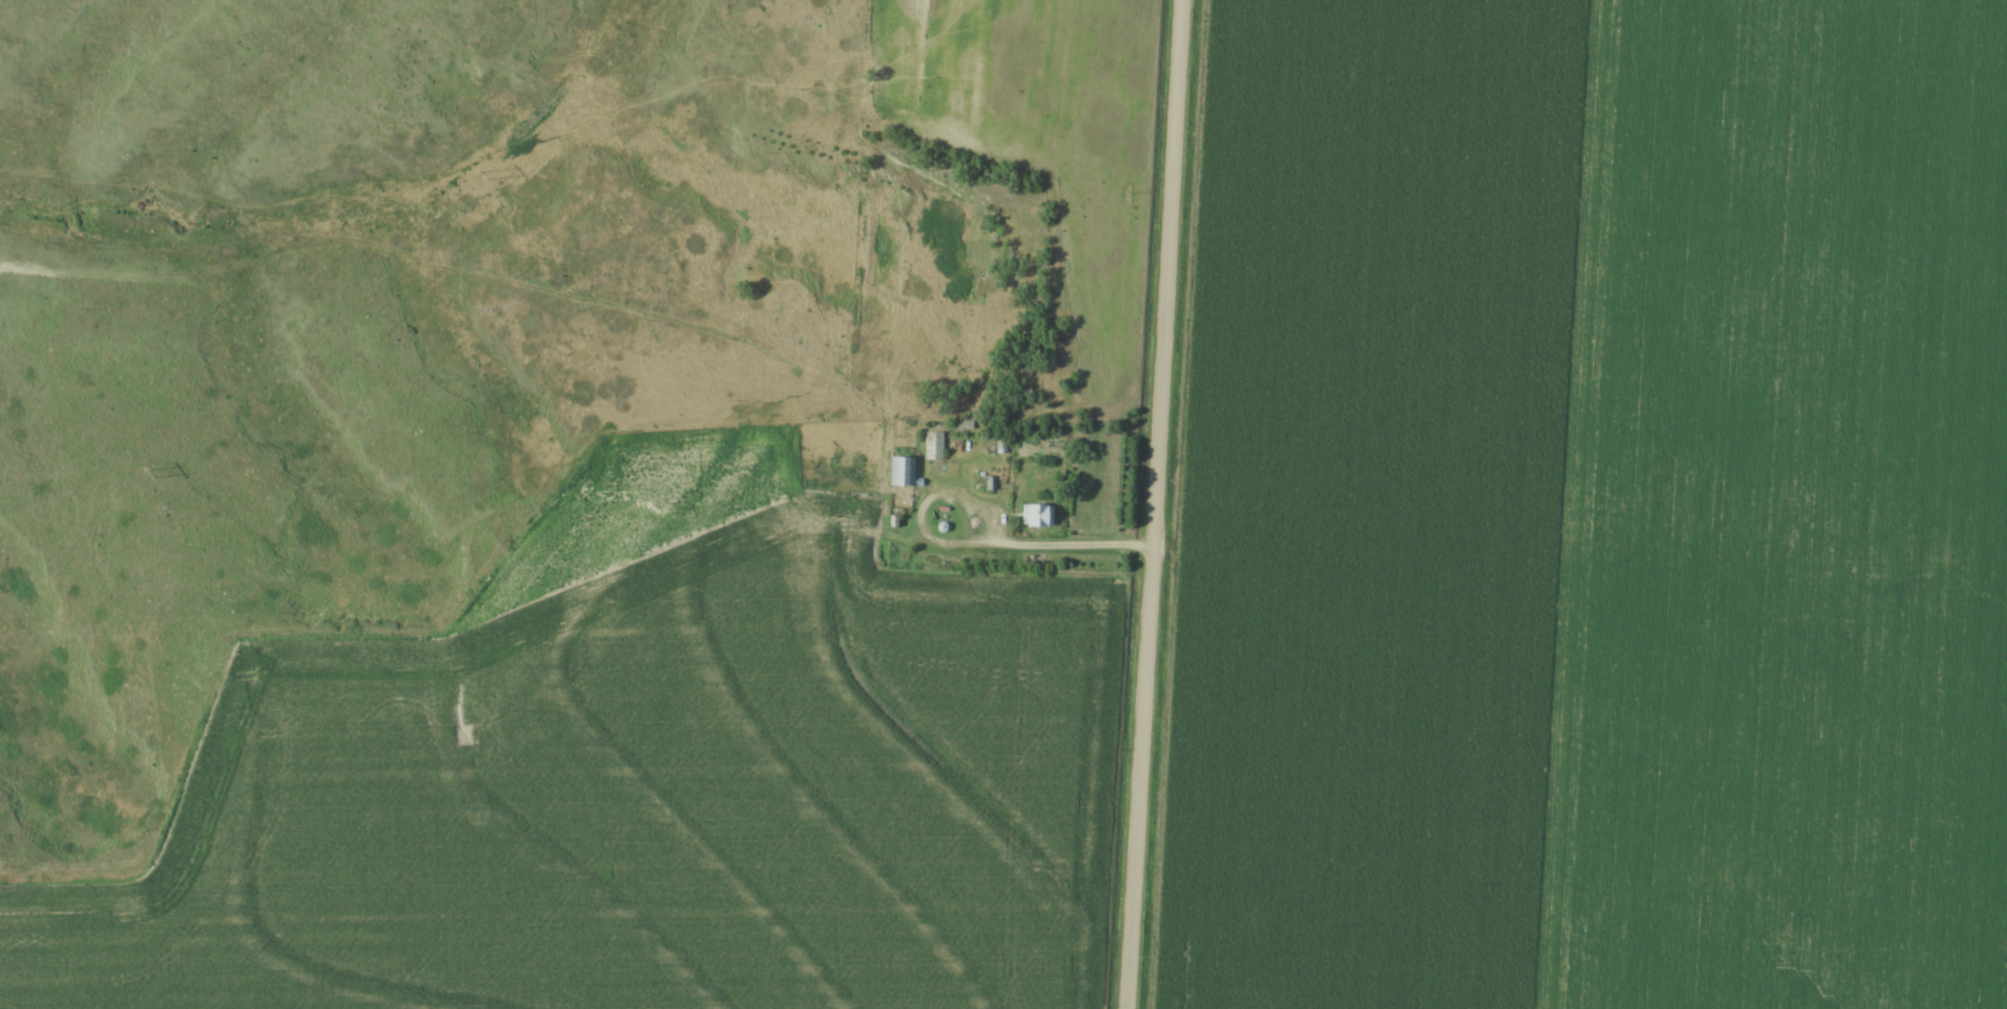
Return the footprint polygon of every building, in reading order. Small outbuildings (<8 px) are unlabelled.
[(944,462),(944,433),(927,433),(927,462),(944,462)] [(892,487),(915,487),(915,459),(892,459),(892,487)] [(1054,527),(1054,505),(1024,505),(1024,527),(1054,527)]
